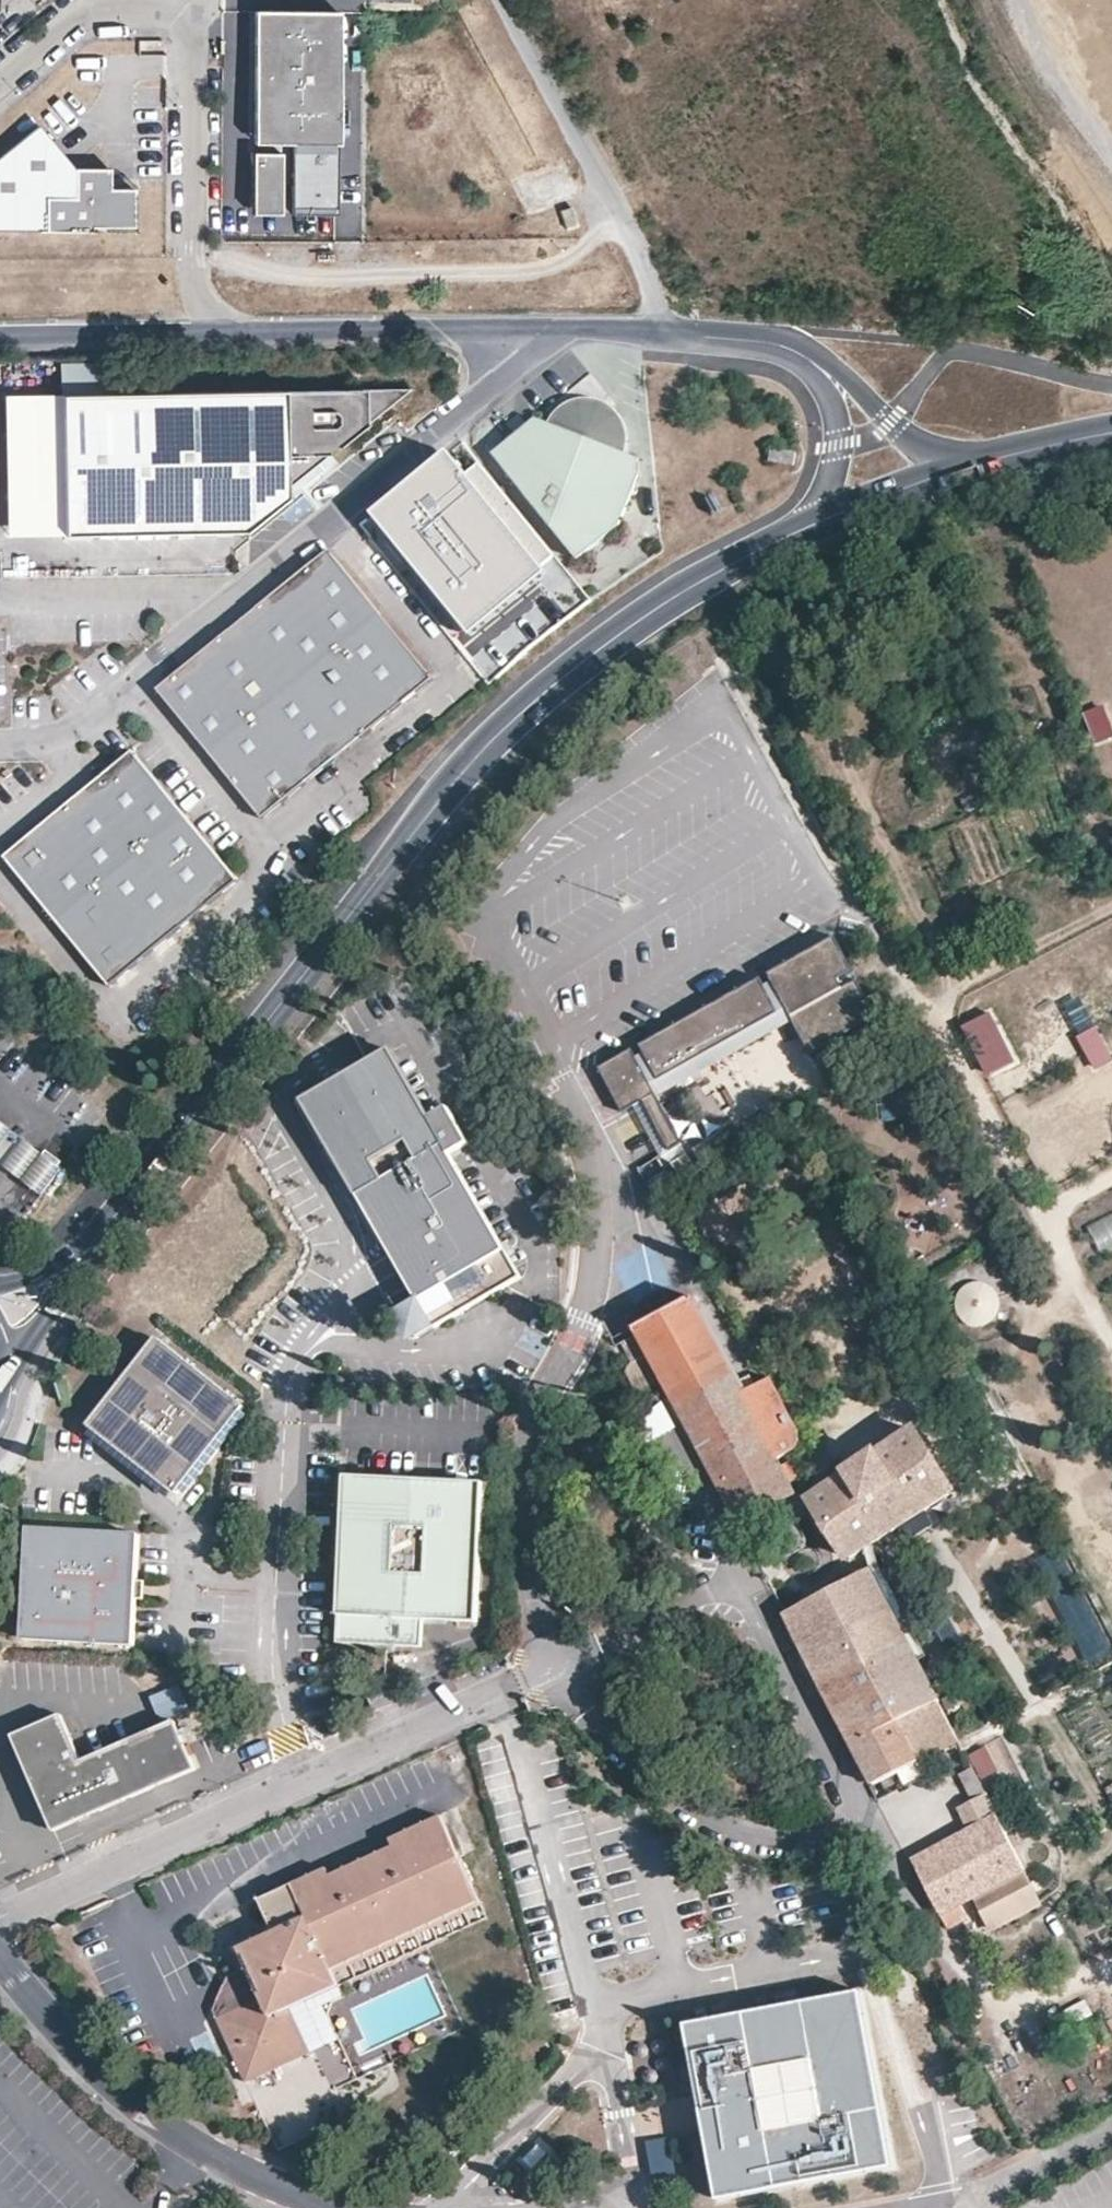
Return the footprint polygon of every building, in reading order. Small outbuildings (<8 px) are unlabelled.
[(340,11),(254,9),(252,139),(292,139),(338,140),(340,11)] [(43,227),(44,197),(75,198),(75,167),(37,125),(0,156),(0,228),(43,227)] [(292,139),(290,210),(336,212),(338,140),(292,139)] [(280,153),(251,153),(251,210),(282,211),(280,153)] [(44,197),(43,227),(133,228),(134,190),(110,190),(110,168),(75,167),(75,198),(44,197)] [(107,362),(54,363),(55,394),(107,392),(107,362)] [(408,387),(280,388),(280,390),(281,486),(281,487),(281,488),(404,389),(408,387)] [(277,390),(55,394),(57,533),(235,531),(279,496),(279,488),(281,487),(281,486),(280,390),(277,390)] [(57,533),(55,394),(7,394),(9,534),(57,533)] [(621,419),(614,409),(603,401),(590,397),(578,397),(565,401),(555,408),(547,419),(545,424),(532,419),(491,454),(578,561),(620,527),(638,474),(636,456),(622,451),(625,445),(625,432),(621,419)] [(463,475),(443,450),(369,510),(468,631),(543,571),(539,566),(551,556),(476,465),(463,475)] [(158,688),(261,816),(431,677),(327,549),(158,688)] [(1084,713),(1095,744),(1111,737),(1111,725),(1105,705),(1084,713)] [(238,881),(133,752),(6,856),(110,985),(238,881)] [(641,1101),(654,1094),(789,1018),(809,1053),(876,1016),(869,1004),(856,981),(841,989),(837,981),(851,972),(832,938),(765,975),(774,991),(767,995),(758,980),(637,1047),(645,1061),(638,1065),(630,1051),(596,1069),(620,1113),(641,1101)] [(966,1018),(989,1075),(1017,1063),(995,1007),(966,1018)] [(1111,1059),(1094,1026),(1077,1035),(1094,1068),(1111,1059)] [(763,1050),(781,1077),(805,1061),(787,1034),(763,1050)] [(428,1119),(391,1052),(359,1069),(303,1100),(341,1169),(347,1166),(360,1191),(356,1194),(416,1301),(420,1309),(404,1318),(411,1332),(429,1323),(488,1290),(515,1275),(448,1155),(428,1119)] [(660,1103),(654,1094),(641,1101),(647,1111),(660,1103)] [(660,1103),(647,1111),(669,1150),(682,1143),(660,1103)] [(447,1109),(428,1119),(448,1155),(467,1145),(447,1109)] [(13,1130),(0,1120),(0,1148),(13,1130)] [(13,1130),(0,1148),(0,1160),(4,1163),(24,1138),(13,1130)] [(37,1149),(24,1138),(4,1163),(18,1173),(32,1185),(43,1193),(63,1169),(52,1162),(37,1149)] [(360,1191),(347,1166),(341,1169),(331,1175),(345,1200),(356,1194),(360,1191)] [(669,1178),(664,1170),(648,1179),(653,1188),(669,1178)] [(1111,1243),(1111,1212),(1088,1221),(1098,1248),(1111,1243)] [(999,1311),(1000,1303),(999,1294),(994,1287),(986,1282),(978,1281),(969,1282),(962,1287),(957,1294),(956,1303),(957,1312),(962,1319),(969,1324),(978,1325),(986,1324),(994,1319),(999,1311)] [(690,1297),(634,1325),(637,1331),(620,1340),(630,1359),(627,1361),(624,1369),(640,1399),(666,1386),(676,1406),(720,1487),(740,1523),(795,1494),(790,1484),(806,1475),(797,1458),(781,1466),(777,1459),(796,1449),(797,1432),(767,1377),(741,1391),(722,1356),(690,1297)] [(432,1329),(429,1323),(411,1332),(415,1338),(432,1329)] [(245,1405),(158,1338),(91,1424),(177,1492),(245,1405)] [(953,1493),(910,1427),(807,1495),(850,1560),(953,1493)] [(477,1621),(485,1481),(346,1473),(343,1530),(341,1558),(337,1641),(421,1645),(423,1618),(477,1621)] [(28,1528),(26,1574),(23,1638),(39,1639),(133,1644),(137,1583),(139,1534),(28,1528)] [(341,1558),(343,1530),(336,1529),(335,1558),(341,1558)] [(1040,1556),(1086,1668),(1111,1657),(1111,1655),(1066,1545),(1040,1556)] [(872,1784),(958,1742),(904,1637),(871,1569),(785,1613),(838,1717),(872,1784)] [(157,1718),(189,1707),(180,1683),(149,1694),(157,1718)] [(340,1709),(320,1719),(324,1729),(345,1719),(340,1709)] [(195,1767),(174,1720),(80,1760),(60,1713),(15,1734),(54,1827),(195,1767)] [(345,1719),(324,1729),(328,1737),(349,1728),(345,1719)] [(987,1744),(968,1753),(980,1779),(999,1770),(987,1744)] [(971,1767),(957,1774),(971,1802),(985,1794),(971,1767)] [(958,1808),(969,1831),(912,1861),(946,1929),(966,1918),(960,1906),(972,1900),(1023,1872),(985,1794),(971,1802),(958,1808)] [(325,1973),(320,1961),(365,1941),(470,1893),(435,1815),(384,1839),(388,1847),(324,1876),(322,1868),(254,1900),(269,1931),(226,1951),(248,2000),(211,2017),(240,2081),(301,2054),(281,2009),(331,1986),(325,1973)] [(1040,1905),(1023,1872),(972,1900),(988,1932),(1040,1905)] [(320,1961),(325,1973),(476,1905),(470,1893),(365,1941),(320,1961)] [(892,2170),(861,1993),(687,2023),(703,2111),(718,2200),(892,2170)] [(314,2084),(301,2054),(240,2081),(254,2111),(314,2084)]
